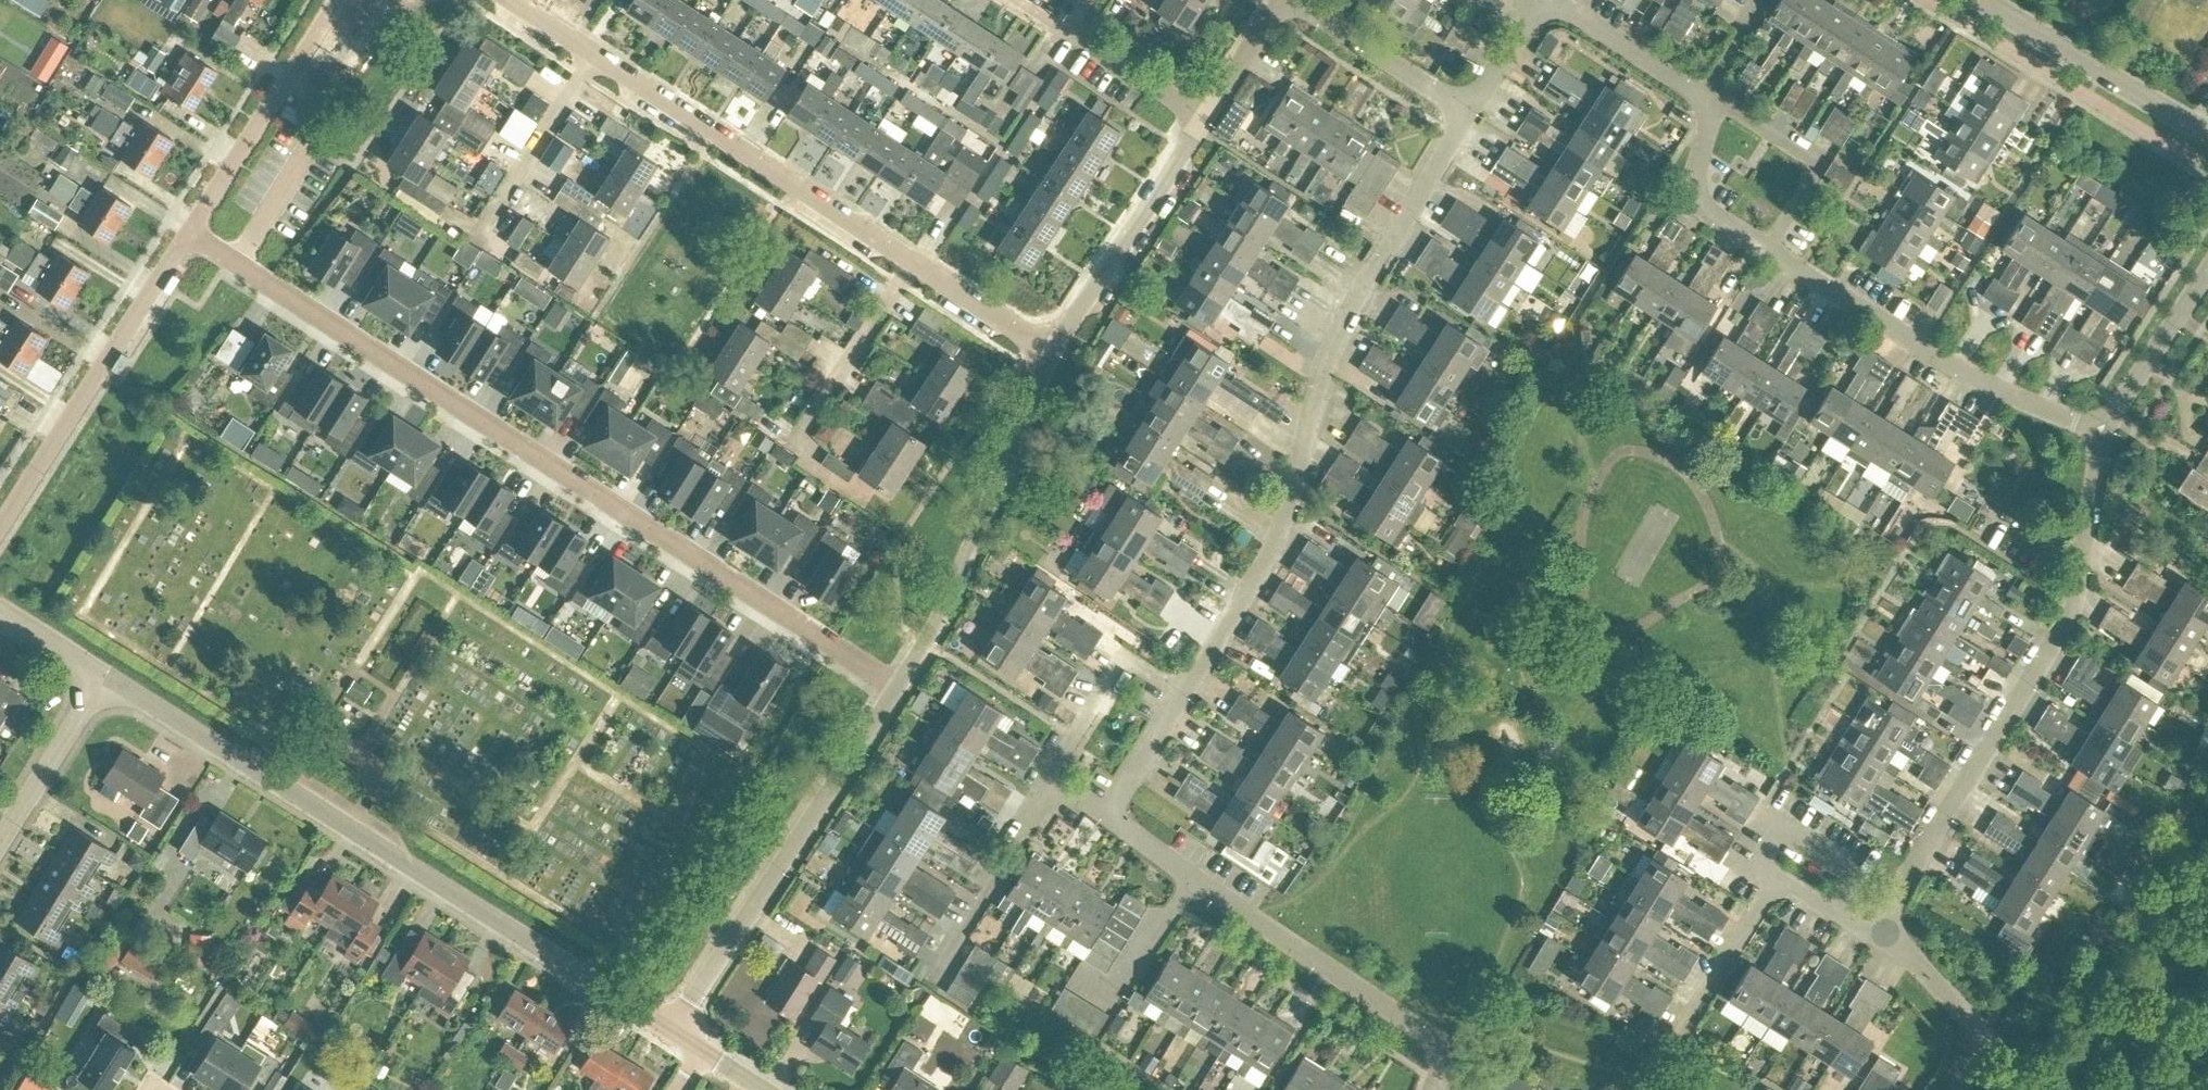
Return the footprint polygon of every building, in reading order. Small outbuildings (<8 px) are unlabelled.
[(162,0),(180,11),(187,0),(162,0)] [(210,0),(192,0),(184,12),(197,21),(210,0)] [(209,41),(230,54),(241,36),(233,31),(236,26),(233,24),(248,0),(235,0),(209,41)] [(231,5),(223,0),(220,0),(213,11),(223,18),(231,5)] [(665,0),(632,0),(625,11),(648,26),(665,0)] [(692,10),(677,0),(665,0),(648,26),(671,41),(692,10)] [(763,0),(743,0),(757,9),(763,0)] [(757,9),(775,21),(782,11),(766,0),(763,0),(757,9)] [(819,5),(811,0),(795,0),(794,2),(813,14),(819,5)] [(894,0),(872,0),(887,10),(894,0)] [(926,0),(894,0),(887,10),(910,25),(926,0)] [(910,25),(933,40),(953,10),(938,0),(926,0),(910,25)] [(1201,8),(1189,0),(1163,0),(1156,12),(1161,15),(1158,20),(1159,26),(1168,32),(1173,31),(1177,26),(1186,32),(1201,8)] [(1206,0),(1189,0),(1201,8),(1206,0)] [(1415,8),(1416,6),(1407,0),(1361,0),(1403,27),(1402,28),(1413,35),(1418,27),(1407,21),(1415,8)] [(1416,6),(1415,8),(1426,15),(1431,7),(1421,0),(1407,0),(1416,6)] [(1497,4),(1491,0),(1472,0),(1470,3),(1490,15),(1497,4)] [(1620,5),(1630,11),(1638,0),(1624,0),(1620,5)] [(1661,29),(1679,40),(1697,13),(1687,6),(1691,0),(1679,0),(1673,11),(1661,29)] [(1784,30),(1787,32),(1807,0),(1778,0),(1766,19),(1764,17),(1756,29),(1764,34),(1772,23),(1784,30)] [(1784,30),(1777,42),(1785,47),(1792,36),(1805,44),(1807,45),(1833,4),(1827,0),(1807,0),(1787,32),(1784,30)] [(1827,58),(1855,14),(1834,1),(1833,4),(1807,45),(1805,44),(1790,66),(1798,72),(1813,49),(1825,57),(1827,58)] [(1661,29),(1673,11),(1662,4),(1651,22),(1661,29)] [(692,10),(671,41),(695,56),(715,25),(714,24),(719,17),(711,12),(706,19),(692,10)] [(956,55),(976,25),(953,10),(933,40),(956,55)] [(828,12),(819,24),(828,29),(829,27),(836,17),(828,12)] [(799,36),(806,25),(786,13),(779,24),(799,36)] [(1848,71),(1876,27),(1855,14),(1827,58),(1825,57),(1818,68),(1826,73),(1834,62),(1846,70),(1848,71)] [(1445,28),(1449,31),(1455,21),(1445,15),(1440,24),(1446,27),(1445,28)] [(1450,31),(1471,45),(1478,32),(1457,19),(1450,31)] [(718,71),(738,40),(715,25),(695,56),(718,71)] [(976,25),(956,55),(979,70),(999,40),(976,25)] [(863,49),(870,38),(850,26),(843,36),(863,49)] [(1867,84),(1895,40),(1876,27),(1848,71),(1846,70),(1832,91),(1839,96),(1853,75),(1865,83),(1867,84)] [(1465,54),(1471,45),(1450,31),(1445,41),(1465,54)] [(827,57),(836,43),(824,35),(815,49),(827,57)] [(450,66),(480,86),(492,66),(524,87),(535,70),(486,38),(479,49),(467,41),(450,66)] [(718,71),(741,86),(762,55),(761,54),(738,40),(718,71)] [(999,40),(979,70),(979,71),(955,108),(978,123),(986,113),(972,104),(990,77),(1002,85),(1022,55),(999,40)] [(1867,84),(1865,83),(1858,94),(1866,99),(1874,88),(1899,104),(1910,87),(1899,80),(1916,53),(1895,40),(1867,84)] [(886,63),(892,53),(873,41),(867,51),(886,63)] [(146,54),(159,63),(165,53),(152,45),(146,54)] [(762,55),(741,86),(764,102),(785,70),(770,60),(776,52),(766,46),(761,54),(762,55)] [(849,70),(856,58),(837,47),(830,58),(849,70)] [(1446,50),(1441,57),(1453,64),(1458,57),(1446,50)] [(173,73),(203,92),(216,72),(185,53),(173,73)] [(892,53),(886,63),(905,75),(911,64),(892,53)] [(153,72),(159,63),(146,54),(140,64),(153,72)] [(54,65),(39,56),(30,71),(45,80),(54,65)] [(1971,96),(2015,124),(2028,103),(2007,90),(2016,77),(1993,62),(1991,65),(1979,58),(1970,71),(1981,78),(1972,94),(1971,96)] [(871,84),(878,73),(859,60),(852,72),(871,84)] [(1747,89),(1760,70),(1749,63),(1736,82),(1747,89)] [(463,110),(480,86),(450,66),(434,91),(447,99),(439,110),(487,142),(494,130),(463,110)] [(932,91),(938,82),(919,70),(913,79),(932,91)] [(1937,92),(1945,79),(1931,70),(1923,83),(1937,92)] [(137,71),(128,85),(151,99),(160,86),(137,71)] [(190,112),(203,92),(173,73),(160,93),(190,112)] [(829,99),(843,80),(832,73),(819,92),(806,84),(786,116),(809,131),(829,99)] [(878,73),(871,84),(890,97),(897,85),(878,73)] [(1032,74),(1010,107),(1020,113),(1042,81),(1032,74)] [(1625,129),(1633,135),(1633,134),(1647,114),(1638,108),(1645,97),(1619,81),(1612,92),(1604,87),(1596,99),(1583,91),(1587,85),(1573,76),(1564,89),(1625,129)] [(126,110),(134,97),(109,81),(101,94),(126,110)] [(938,82),(932,91),(951,104),(957,95),(938,82)] [(1790,114),(1805,90),(1795,83),(1779,108),(1790,114)] [(1283,142),(1312,97),(1292,84),(1263,128),(1260,126),(1253,138),(1261,143),(1268,132),(1280,140),(1283,142)] [(1059,93),(1048,86),(1037,104),(1047,111),(1059,93)] [(1958,116),(2002,144),(2015,124),(1971,96),(1972,94),(1960,86),(1955,94),(1966,102),(1959,114),(1958,116)] [(1612,149),(1625,129),(1564,89),(1558,100),(1585,117),(1578,127),(1612,149)] [(1805,90),(1790,114),(1800,121),(1816,97),(1805,90)] [(918,114),(925,104),(905,91),(899,101),(918,114)] [(1911,101),(1923,109),(1930,99),(1918,91),(1911,101)] [(534,94),(522,113),(536,122),(548,103),(534,94)] [(1302,154),(1332,110),(1312,97),(1283,142),(1280,140),(1273,151),(1281,157),(1289,145),(1301,153),(1302,154)] [(832,146),(853,114),(829,99),(809,131),(832,146)] [(1097,100),(1090,111),(1099,117),(1106,105),(1097,100)] [(91,112),(97,116),(116,129),(122,119),(97,103),(91,112)] [(937,127),(944,116),(925,104),(918,114),(937,127)] [(1998,150),(2002,144),(1958,116),(1959,114),(1948,106),(1942,114),(1954,122),(1946,134),(1945,136),(1985,162),(1994,148),(1998,150)] [(1829,140),(1846,115),(1835,108),(1818,134),(1829,140)] [(1612,149),(1578,127),(1570,140),(1546,125),(1550,120),(1532,109),(1524,121),(1541,132),(1599,170),(1612,149)] [(479,154),(487,142),(439,110),(431,123),(419,114),(403,139),(433,158),(448,134),(479,154)] [(1323,168),(1353,123),(1332,110),(1302,154),(1301,153),(1294,164),(1301,168),(1308,158),(1320,166),(1323,168)] [(1224,111),(1212,128),(1225,137),(1237,120),(1224,111)] [(1946,134),(1937,128),(1911,111),(1906,118),(1919,126),(1918,129),(1940,143),(1931,157),(1975,185),(1989,164),(1985,162),(1945,136),(1946,134)] [(1119,132),(1089,113),(1088,112),(1072,135),(1104,155),(1119,132)] [(986,113),(978,123),(994,134),(1001,123),(986,113)] [(1019,131),(1030,138),(1041,120),(1030,113),(1019,131)] [(853,114),(832,146),(855,161),(876,129),(853,114)] [(610,172),(640,191),(657,166),(641,155),(649,144),(607,115),(599,127),(627,146),(610,172)] [(1846,115),(1829,140),(1840,147),(1856,122),(1846,115)] [(110,139),(116,129),(97,116),(90,126),(110,139)] [(923,206),(933,190),(957,206),(977,175),(954,160),(944,174),(933,167),(953,137),(959,142),(966,131),(948,119),(921,159),(901,191),(923,206)] [(117,130),(161,159),(172,141),(143,122),(137,131),(122,122),(117,130)] [(1375,155),(1376,154),(1371,151),(1375,145),(1369,141),(1372,136),(1353,123),(1323,168),(1320,166),(1303,192),(1312,198),(1329,171),(1343,181),(1345,179),(1355,186),(1359,179),(1367,167),(1375,155)] [(878,176),(899,144),(876,129),(855,161),(878,176)] [(149,177),(161,159),(117,130),(111,139),(126,149),(120,158),(149,177)] [(1018,156),(1030,138),(1019,131),(1007,149),(1018,156)] [(1599,170),(1541,132),(1536,142),(1559,157),(1552,168),(1586,190),(1599,170)] [(1088,178),(1104,155),(1072,135),(1057,158),(1088,178)] [(426,168),(433,158),(403,139),(387,164),(405,176),(398,187),(440,215),(447,203),(425,188),(432,178),(429,171),(426,168)] [(66,143),(55,161),(66,168),(78,151),(66,143)] [(899,144),(878,176),(901,191),(921,159),(899,144)] [(1586,190),(1552,168),(1544,180),(1521,165),(1523,162),(1505,150),(1498,161),(1516,173),(1573,210),(1586,190)] [(1367,167),(1389,181),(1397,169),(1375,155),(1367,167)] [(989,177),(1000,184),(1012,166),(1001,158),(989,177)] [(1073,202),(1088,178),(1057,158),(1042,181),(1073,202)] [(1560,230),(1573,210),(1516,173),(1498,161),(1490,173),(1512,187),(1515,184),(1535,196),(1527,209),(1560,230)] [(1846,189),(1855,176),(1832,162),(1824,175),(1846,189)] [(1294,165),(1289,172),(1298,178),(1304,170),(1294,164),(1294,165)] [(1381,193),(1389,181),(1367,167),(1359,179),(1381,193)] [(1967,180),(1947,167),(1941,176),(1961,190),(1967,180)] [(1941,217),(1943,215),(1951,202),(1962,209),(1967,201),(1956,194),(1954,197),(1909,169),(1896,190),(1901,192),(1941,217)] [(53,182),(74,196),(81,186),(60,172),(53,182)] [(624,215),(640,191),(610,172),(595,196),(567,177),(559,189),(603,217),(610,206),(624,215)] [(492,197),(499,186),(485,177),(478,189),(492,197)] [(988,203),(1000,184),(989,177),(977,196),(988,203)] [(1240,204),(1316,253),(1325,240),(1306,228),(1303,233),(1281,218),(1289,206),(1288,206),(1292,200),(1287,198),(1291,192),(1272,180),(1265,191),(1245,178),(1232,198),(1240,204)] [(1373,205),(1381,193),(1359,179),(1355,186),(1356,186),(1352,192),(1373,205)] [(1027,204),(1058,225),(1073,202),(1042,181),(1027,204)] [(68,205),(74,196),(53,182),(47,192),(68,205)] [(2100,184),(2091,198),(2098,202),(2107,188),(2100,184)] [(75,198),(118,225),(130,207),(101,187),(95,197),(81,188),(75,198)] [(564,244),(593,263),(609,238),(595,229),(602,218),(559,190),(552,200),(569,211),(560,225),(571,232),(564,244)] [(1367,215),(1373,205),(1352,192),(1345,201),(1367,215)] [(1901,192),(1888,213),(1928,238),(1931,234),(1938,223),(1949,230),(1954,222),(1943,215),(1941,217),(1901,192)] [(1639,201),(1628,194),(1620,206),(1632,213),(1639,201)] [(54,230),(64,215),(38,198),(28,213),(54,230)] [(107,244),(118,225),(75,198),(70,206),(76,210),(83,215),(77,225),(107,244)] [(1458,200),(1448,214),(1451,216),(1466,226),(1523,263),(1536,242),(1513,227),(1512,226),(1502,220),(1494,232),(1484,225),(1488,219),(1458,200)] [(1043,248),(1058,225),(1027,204),(1011,227),(1043,248)] [(1308,266),(1316,253),(1240,204),(1227,224),(1262,247),(1269,236),(1292,251),(1290,254),(1308,266)] [(969,230),(981,211),(970,205),(958,224),(969,230)] [(423,221),(404,209),(395,224),(415,236),(423,221)] [(1917,256),(1925,243),(1936,250),(1942,241),(1931,234),(1928,238),(1888,213),(1874,234),(1915,259),(1917,256)] [(1482,252),(1475,261),(1510,283),(1523,263),(1466,226),(1451,216),(1448,214),(1441,225),(1482,252)] [(1974,215),(1966,228),(1982,238),(1990,225),(1974,215)] [(2004,286),(2042,228),(2021,215),(2000,249),(2012,257),(1996,281),(1993,279),(1982,296),(1993,303),(2004,286)] [(516,250),(533,225),(523,218),(506,243),(516,250)] [(1519,219),(1513,227),(1536,242),(1542,234),(1519,219)] [(1670,244),(1681,227),(1668,219),(1657,236),(1662,239),(1647,263),(1635,255),(1613,290),(1632,303),(1670,244)] [(1254,259),(1262,247),(1227,224),(1214,245),(1271,282),(1289,294),(1296,284),(1278,272),(1277,274),(1254,259)] [(1027,271),(1043,248),(1011,227),(996,250),(1027,271)] [(2062,241),(2042,228),(2004,286),(2013,291),(2028,267),(2040,275),(2062,241)] [(359,271),(377,243),(356,230),(349,241),(333,231),(309,269),(335,285),(348,264),(359,271)] [(1928,262),(1917,256),(1915,259),(1874,234),(1870,231),(1857,251),(1881,266),(1875,275),(1895,288),(1901,279),(1902,279),(1912,264),(1923,271),(1928,262)] [(1960,244),(1973,253),(1981,240),(1968,232),(1960,244)] [(2021,323),(2033,331),(2051,303),(2087,246),(2067,233),(2062,241),(2040,275),(2053,283),(2038,307),(2033,304),(2021,323)] [(1177,243),(1164,234),(1157,245),(1170,254),(1177,243)] [(11,249),(76,291),(88,273),(58,254),(53,263),(17,240),(11,249)] [(11,249),(11,250),(1,244),(0,246),(0,254),(42,281),(35,290),(65,309),(76,291),(11,249)] [(577,288),(593,263),(564,244),(547,269),(577,288)] [(1653,316),(1674,281),(1663,273),(1678,250),(1670,244),(1632,303),(1653,316)] [(1214,245),(1201,265),(1236,288),(1244,276),(1266,291),(1271,282),(1214,245)] [(2099,273),(2108,259),(2087,246),(2051,303),(2033,331),(2047,340),(2075,297),(2081,301),(2099,273)] [(386,318),(411,280),(397,272),(404,261),(384,248),(367,275),(377,282),(363,304),(386,318)] [(770,276),(800,296),(813,276),(839,294),(850,278),(809,250),(801,262),(786,252),(770,276)] [(1956,251),(1949,262),(1961,270),(1968,259),(1956,251)] [(538,277),(544,266),(520,252),(513,263),(538,277)] [(1510,283),(1475,261),(1468,273),(1445,257),(1439,266),(1497,303),(1510,283)] [(2067,325),(2055,343),(2064,349),(2074,355),(2086,337),(2128,272),(2108,259),(2099,273),(2081,301),(2094,309),(2078,333),(2076,331),(2067,325)] [(1188,285),(1245,322),(1250,314),(1228,300),(1236,288),(1201,265),(1188,285)] [(17,277),(0,266),(0,289),(7,293),(17,277)] [(1497,303),(1439,266),(1434,274),(1457,289),(1449,301),(1483,324),(1497,303)] [(1688,289),(1674,281),(1653,316),(1674,329),(1711,271),(1703,266),(1688,289)] [(1711,271),(1674,329),(1694,342),(1716,308),(1704,300),(1719,276),(1711,271)] [(2086,337),(2074,355),(2088,365),(2107,335),(2103,329),(2110,319),(2122,327),(2149,285),(2128,272),(2086,337)] [(783,321),(800,296),(770,276),(753,301),(783,321)] [(522,277),(513,290),(528,300),(537,286),(522,277)] [(411,280),(386,318),(409,333),(423,311),(433,318),(451,290),(431,278),(424,289),(411,280)] [(1936,312),(1950,289),(1940,283),(1926,306),(1936,312)] [(1239,331),(1245,322),(1188,285),(1174,305),(1190,316),(1206,326),(1209,328),(1217,317),(1239,331)] [(434,350),(459,367),(485,327),(472,318),(478,308),(458,295),(437,328),(445,334),(434,350)] [(2148,299),(2142,295),(2132,312),(2138,316),(2148,299)] [(1409,330),(1467,367),(1467,366),(1476,371),(1488,352),(1485,350),(1464,336),(1446,324),(1438,337),(1415,321),(1418,316),(1400,304),(1391,318),(1409,330)] [(1790,320),(1797,309),(1789,304),(1782,315),(1790,320)] [(1121,307),(1114,319),(1122,325),(1130,313),(1121,307)] [(856,332),(866,317),(855,310),(845,326),(856,332)] [(1206,326),(1190,316),(1185,323),(1202,333),(1206,326)] [(34,357),(46,339),(17,320),(11,330),(0,323),(0,335),(34,357)] [(927,379),(956,398),(972,374),(952,360),(959,348),(917,320),(909,332),(943,354),(927,379)] [(804,350),(780,334),(761,321),(753,333),(739,323),(722,348),(753,367),(770,341),(798,359),(804,350)] [(1720,386),(1758,327),(1750,322),(1735,346),(1722,338),(1700,373),(1720,386)] [(1776,372),(1763,363),(1741,398),(1761,411),(1798,352),(1813,328),(1803,322),(1788,346),(1791,348),(1776,372)] [(780,334),(804,350),(811,339),(787,323),(780,334)] [(485,327),(459,367),(483,382),(495,365),(503,370),(524,338),(504,325),(497,335),(485,327)] [(1464,336),(1485,350),(1491,341),(1469,327),(1464,336)] [(1741,398),(1763,363),(1750,356),(1766,332),(1758,327),(1720,386),(1741,398)] [(1427,353),(1419,366),(1453,388),(1467,367),(1409,330),(1404,338),(1427,353)] [(1544,333),(1539,341),(1548,347),(1553,339),(1544,333)] [(1709,345),(1715,349),(1722,338),(1716,334),(1709,345)] [(0,335),(0,347),(0,361),(22,375),(34,357),(0,335)] [(258,384),(251,395),(272,408),(292,377),(281,370),(292,352),(266,335),(241,373),(258,384)] [(1184,336),(1170,357),(1259,414),(1267,401),(1234,380),(1231,384),(1221,378),(1229,365),(1184,336)] [(1102,360),(1112,345),(1101,338),(1091,353),(1102,360)] [(533,413),(557,374),(544,366),(551,355),(531,342),(513,370),(524,376),(510,398),(533,413)] [(1598,342),(1593,351),(1599,354),(1604,345),(1598,342)] [(1531,343),(1522,357),(1535,366),(1545,351),(1531,343)] [(2056,360),(2064,349),(2055,343),(2048,354),(2056,360)] [(238,370),(243,362),(222,348),(217,357),(238,370)] [(751,395),(740,387),(753,367),(722,348),(706,373),(718,381),(711,392),(733,407),(740,395),(748,400),(751,395)] [(1829,435),(1877,358),(1864,349),(1852,368),(1858,371),(1843,395),(1829,387),(1820,401),(1811,417),(1808,422),(1829,435)] [(1807,357),(1798,352),(1761,411),(1781,424),(1783,421),(1799,397),(1803,389),(1792,382),(1807,357)] [(1168,383),(1203,406),(1210,395),(1232,408),(1229,413),(1251,427),(1259,414),(1170,357),(1158,376),(1168,383)] [(1829,435),(1849,447),(1850,447),(1871,413),(1859,405),(1865,396),(1871,399),(1891,366),(1877,358),(1829,435)] [(1440,408),(1383,370),(1365,359),(1357,371),(1387,391),(1390,387),(1401,394),(1393,406),(1435,434),(1449,413),(1440,408)] [(1625,381),(1634,366),(1624,360),(1615,374),(1625,381)] [(1388,362),(1383,370),(1440,408),(1453,388),(1419,366),(1412,377),(1388,362)] [(1516,383),(1523,372),(1513,366),(1507,377),(1516,383)] [(305,415),(318,423),(344,382),(319,367),(308,385),(299,379),(278,413),(298,425),(305,415)] [(560,371),(533,414),(555,429),(569,407),(580,414),(598,387),(587,379),(582,386),(560,371)] [(956,398),(927,379),(919,374),(903,398),(876,380),(868,391),(911,421),(918,410),(940,423),(956,398)] [(1866,468),(1871,460),(1870,460),(1906,401),(1917,384),(1905,376),(1894,393),(1898,395),(1883,420),(1871,413),(1850,447),(1849,447),(1844,455),(1866,468)] [(1666,379),(1658,393),(1669,400),(1677,386),(1666,379)] [(344,382),(318,423),(331,431),(324,442),(345,455),(365,422),(356,416),(368,397),(344,382)] [(1195,418),(1203,406),(1168,383),(1155,403),(1212,440),(1231,453),(1239,441),(1220,428),(1217,432),(1195,418)] [(1871,460),(1890,472),(1911,437),(1900,430),(1915,406),(1920,409),(1930,392),(1917,384),(1906,401),(1870,460),(1871,460)] [(11,394),(0,388),(0,406),(3,408),(11,394)] [(607,460),(631,422),(618,413),(625,402),(605,389),(588,417),(598,423),(584,445),(607,460)] [(904,432),(911,421),(868,391),(860,404),(892,425),(875,450),(908,471),(925,446),(904,432)] [(728,428),(736,416),(729,412),(702,394),(694,406),(728,428)] [(756,422),(763,410),(740,395),(733,407),(756,422)] [(1812,396),(1803,412),(1811,417),(1820,401),(1812,396)] [(1799,397),(1783,421),(1791,426),(1807,402),(1799,397)] [(843,400),(837,409),(845,414),(851,406),(843,400)] [(1907,493),(1911,485),(1948,426),(1958,409),(1947,402),(1937,419),(1940,421),(1936,428),(1919,427),(1912,437),(1911,437),(1890,472),(1891,473),(1886,480),(1906,492),(1907,493)] [(1141,423),(1177,446),(1184,435),(1207,449),(1212,440),(1155,403),(1141,423)] [(392,469),(420,427),(392,409),(384,420),(378,416),(351,458),(371,471),(378,460),(392,469)] [(1408,418),(1393,409),(1390,415),(1404,424),(1408,418)] [(834,439),(844,421),(831,414),(821,431),(834,439)] [(233,417),(220,436),(243,450),(255,432),(233,417)] [(631,422),(607,460),(630,475),(644,453),(654,460),(672,432),(652,419),(645,430),(631,422)] [(1362,421),(1354,434),(1428,482),(1445,454),(1424,441),(1419,449),(1406,441),(1398,452),(1375,438),(1379,431),(1362,421)] [(1489,421),(1482,432),(1492,438),(1499,428),(1489,421)] [(1169,458),(1177,446),(1141,423),(1128,444),(1186,481),(1206,493),(1213,482),(1194,469),(1191,473),(1169,458)] [(1911,485),(1931,498),(1953,462),(1941,455),(1956,431),(1948,426),(1911,485)] [(446,444),(420,427),(392,469),(415,484),(407,495),(418,502),(439,469),(433,465),(446,444)] [(756,431),(749,442),(765,453),(773,441),(756,431)] [(1415,502),(1428,482),(1354,434),(1344,449),(1371,466),(1375,460),(1388,469),(1380,481),(1415,502)] [(680,508),(706,468),(709,462),(695,453),(698,449),(678,436),(654,475),(662,481),(656,492),(680,508)] [(285,463),(292,452),(268,438),(261,450),(285,463)] [(1158,474),(1181,489),(1186,481),(1128,444),(1115,464),(1150,486),(1158,474)] [(891,498),(908,471),(875,450),(858,476),(891,498)] [(820,465),(847,484),(855,472),(828,453),(820,465)] [(726,510),(746,479),(712,458),(709,462),(706,468),(680,508),(705,523),(717,504),(726,510)] [(295,472),(323,490),(330,479),(302,461),(295,472)] [(452,508),(464,516),(490,476),(465,461),(454,479),(444,473),(423,506),(445,519),(452,508)] [(1795,488),(1806,469),(1799,465),(1792,477),(1785,473),(1781,479),(1795,488)] [(2179,491),(2207,510),(2207,481),(2193,471),(2179,491)] [(1397,548),(1410,528),(1347,487),(1326,473),(1318,486),(1336,498),(1338,494),(1362,509),(1355,521),(1397,548)] [(490,476),(464,516),(478,525),(470,537),(490,549),(512,516),(503,511),(515,492),(490,476)] [(1353,478),(1347,487),(1402,522),(1410,528),(1423,508),(1415,503),(1415,502),(1380,481),(1373,492),(1353,478)] [(729,541),(753,556),(780,514),(766,505),(771,497),(752,484),(731,516),(740,522),(729,541)] [(1817,499),(1817,500),(1838,513),(1839,512),(1845,503),(1823,489),(1817,499)] [(828,491),(819,504),(831,512),(839,498),(828,491)] [(1127,497),(1114,517),(1172,554),(1177,546),(1154,530),(1161,519),(1127,497)] [(1483,518),(1488,509),(1473,499),(1467,508),(1483,518)] [(525,556),(538,564),(563,524),(539,508),(528,526),(518,520),(497,553),(519,566),(525,556)] [(1101,537),(1136,559),(1143,548),(1166,563),(1172,554),(1114,517),(1106,512),(1094,532),(1101,537)] [(780,514),(753,556),(777,572),(789,554),(798,560),(819,526),(799,513),(793,522),(780,514)] [(1460,516),(1453,527),(1470,538),(1477,527),(1460,516)] [(563,524),(538,564),(552,572),(544,584),(564,597),(585,563),(577,558),(589,540),(563,524)] [(1470,538),(1453,527),(1440,547),(1457,558),(1470,538)] [(818,570),(806,588),(832,604),(859,562),(842,551),(848,542),(827,529),(806,562),(818,570)] [(1090,530),(1077,550),(1089,557),(1147,595),(1164,606),(1171,595),(1154,583),(1152,587),(1128,572),(1136,559),(1101,537),(1094,532),(1090,530)] [(406,532),(398,544),(406,549),(413,537),(406,532)] [(1005,545),(996,558),(1007,566),(1016,552),(1005,545)] [(1089,557),(1077,550),(1065,569),(1076,577),(1075,578),(1080,581),(1075,588),(1094,600),(1098,593),(1109,600),(1117,588),(1141,603),(1147,595),(1089,557)] [(1319,563),(1301,550),(1287,571),(1306,583),(1313,572),(1336,587),(1329,597),(1364,620),(1372,625),(1385,606),(1377,601),(1319,563)] [(1977,602),(1976,604),(1999,619),(2004,610),(1981,596),(1995,573),(1976,561),(1971,569),(1946,553),(1933,575),(1977,602)] [(1324,555),(1319,563),(1377,601),(1385,606),(1398,586),(1390,581),(1355,558),(1347,570),(1324,555)] [(612,610),(636,572),(613,557),(603,574),(592,567),(571,600),(582,607),(589,596),(612,610)] [(2206,625),(2207,626),(2207,597),(2184,582),(2176,594),(2163,585),(2165,582),(2137,564),(2129,576),(2148,588),(2206,625)] [(1067,598),(1050,588),(1055,581),(1037,569),(1033,576),(1019,597),(1095,645),(1103,633),(1085,622),(1082,626),(1059,610),(1067,598)] [(464,570),(459,578),(470,585),(475,577),(464,570)] [(659,587),(636,572),(612,610),(625,619),(618,630),(638,643),(659,610),(648,603),(659,587)] [(1968,617),(1976,604),(1977,602),(1933,575),(1920,595),(1924,598),(1965,623),(1963,625),(1974,631),(1979,623),(1968,617)] [(2193,645),(2206,625),(2148,588),(2129,576),(2121,589),(2142,603),(2145,598),(2165,611),(2158,623),(2193,645)] [(2011,585),(2005,594),(2018,602),(2024,592),(2011,585)] [(1359,646),(1372,625),(1364,620),(1329,597),(1321,610),(1298,595),(1293,603),(1351,641),(1359,646)] [(1087,658),(1095,645),(1019,597),(1007,617),(1041,638),(1048,628),(1061,637),(1059,640),(1087,658)] [(1956,637),(1963,625),(1965,623),(1924,598),(1916,611),(1912,608),(1907,615),(1952,643),(1951,645),(1971,658),(1977,650),(1956,637)] [(671,650),(685,658),(710,618),(685,602),(674,620),(665,614),(644,647),(665,660),(671,650)] [(1303,638),(1338,661),(1346,666),(1359,646),(1351,641),(1293,603),(1288,612),(1310,627),(1303,638)] [(1943,657),(1951,645),(1952,643),(1907,615),(1894,636),(1939,664),(1938,665),(1949,672),(1954,664),(1943,657)] [(1033,651),(1041,638),(1007,617),(993,637),(1051,674),(1069,685),(1077,673),(1059,661),(1056,666),(1033,651)] [(710,618),(685,658),(698,666),(691,677),(711,690),(732,657),(723,651),(735,633),(710,618)] [(1423,618),(1418,625),(1426,630),(1431,623),(1423,618)] [(539,619),(532,630),(541,636),(548,625),(539,619)] [(2122,628),(2180,665),(2193,645),(2158,623),(2151,635),(2127,620),(2122,628)] [(543,637),(554,644),(561,634),(550,626),(543,637)] [(2151,676),(2145,685),(2161,696),(2167,686),(2180,665),(2122,628),(2117,637),(2140,651),(2132,664),(2151,676)] [(1267,643),(1325,681),(1338,661),(1303,638),(1295,650),(1272,636),(1267,643)] [(1925,686),(1953,704),(1976,718),(1983,706),(1952,686),(1947,688),(1930,678),(1938,665),(1939,664),(1894,636),(1882,656),(1926,684),(1925,686)] [(2014,636),(2005,651),(2018,659),(2027,644),(2014,636)] [(1060,699),(1069,685),(1051,674),(993,637),(980,657),(1014,679),(1021,667),(1045,683),(1042,687),(1060,699)] [(1312,701),(1325,681),(1267,643),(1262,652),(1285,667),(1277,678),(1294,689),(1312,701)] [(732,692),(721,710),(740,722),(751,706),(759,711),(787,666),(761,649),(733,693),(732,692)] [(1977,650),(1971,658),(1985,667),(1991,659),(1977,650)] [(1991,659),(1985,667),(2005,679),(2012,667),(1993,655),(1991,659)] [(1917,698),(1925,686),(1926,684),(1882,656),(1868,677),(1911,704),(1910,705),(1936,721),(1941,713),(1917,698)] [(633,665),(621,685),(631,692),(644,672),(633,665)] [(11,687),(0,680),(0,704),(11,687)] [(1983,680),(1977,690),(1992,699),(1998,690),(1983,680)] [(364,705),(372,693),(355,681),(346,693),(364,705)] [(2161,696),(2145,685),(2139,695),(2121,683),(2113,695),(2089,681),(2084,689),(2142,725),(2155,705),(2161,696)] [(2130,745),(2142,725),(2084,689),(2079,697),(2102,712),(2095,723),(2130,745)] [(955,712),(1013,749),(1018,741),(995,726),(1003,714),(969,692),(955,712)] [(15,715),(19,718),(11,730),(18,734),(37,704),(26,697),(15,715)] [(916,699),(910,708),(919,714),(925,705),(916,699)] [(1864,700),(1852,720),(1895,748),(1894,750),(1905,757),(1916,764),(1924,752),(1909,742),(1916,732),(1908,727),(1913,718),(1892,705),(1886,714),(1864,700)] [(1052,715),(1057,708),(1046,701),(1042,708),(1052,715)] [(1969,729),(1976,718),(1953,704),(1946,716),(1969,729)] [(2130,745),(2095,723),(2087,735),(2064,721),(2066,717),(2048,705),(2040,717),(2058,730),(2117,766),(2130,745)] [(9,712),(0,706),(0,726),(9,712)] [(694,728),(693,729),(730,751),(743,730),(706,707),(699,719),(694,728)] [(1363,707),(1357,716),(1369,724),(1374,714),(1363,707)] [(1257,708),(1251,717),(1309,755),(1322,734),(1287,712),(1280,723),(1257,708)] [(1309,755),(1251,717),(1239,710),(1231,723),(1242,730),(1246,725),(1269,740),(1261,752),(1296,774),(1309,755)] [(694,728),(699,719),(688,712),(683,721),(694,728)] [(996,753),(1007,760),(1008,758),(1013,749),(955,712),(942,732),(976,755),(984,743),(997,751),(996,753)] [(1886,762),(1894,750),(1895,748),(1851,720),(1839,739),(1883,767),(1882,770),(1893,777),(1898,769),(1886,762)] [(2098,795),(2104,786),(2117,766),(2058,730),(2053,737),(2077,752),(2069,764),(2077,769),(2071,779),(2098,795)] [(969,766),(976,755),(942,732),(930,752),(987,789),(992,781),(969,766)] [(1296,774),(1261,752),(1253,764),(1240,755),(1242,752),(1215,734),(1208,746),(1283,795),(1296,774)] [(1020,739),(1018,741),(1013,749),(1031,760),(1038,750),(1020,739)] [(1870,788),(1869,789),(1914,818),(1921,808),(1899,794),(1898,797),(1874,782),(1882,770),(1883,767),(1839,739),(1826,760),(1870,788)] [(1687,742),(1674,762),(1733,799),(1738,791),(1714,775),(1721,764),(1706,754),(1696,747),(1687,742)] [(1698,743),(1696,747),(1706,754),(1708,750),(1698,743)] [(1270,814),(1283,795),(1208,746),(1199,759),(1217,770),(1220,765),(1243,780),(1235,792),(1270,814)] [(114,802),(122,791),(145,806),(140,815),(160,828),(179,798),(158,785),(165,775),(123,749),(104,779),(106,781),(99,793),(114,802)] [(1008,758),(1007,760),(1024,771),(1025,769),(1031,760),(1013,749),(1008,758)] [(980,798),(987,789),(930,752),(916,773),(922,776),(916,786),(943,804),(949,808),(963,787),(980,798)] [(1949,767),(1924,752),(1916,764),(1922,768),(1941,780),(1949,767)] [(1861,801),(1869,789),(1870,788),(1826,760),(1814,780),(1856,807),(1855,809),(1868,817),(1873,809),(1861,801)] [(1733,799),(1674,762),(1661,783),(1696,804),(1703,793),(1727,808),(1724,813),(1743,825),(1751,811),(1733,799)] [(1935,789),(1941,780),(1922,768),(1916,777),(1935,789)] [(1625,771),(1619,780),(1626,784),(1632,775),(1625,771)] [(2098,795),(2071,779),(2066,788),(2069,790),(2060,803),(2037,788),(2040,784),(2022,772),(2014,785),(2036,799),(2090,833),(2103,812),(2092,805),(2098,795)] [(1270,814),(1235,792),(1227,804),(1204,789),(1207,785),(1189,774),(1181,786),(1257,835),(1270,814)] [(2177,797),(2185,785),(2169,775),(2161,788),(2177,797)] [(1696,804),(1661,783),(1648,803),(1707,840),(1725,851),(1733,839),(1729,837),(1716,828),(1715,827),(1706,822),(1706,823),(1703,826),(1697,823),(1688,816),(1696,804)] [(2077,853),(2090,833),(2036,799),(2014,785),(2006,797),(2025,808),(2026,805),(2050,820),(2043,832),(2077,853)] [(961,844),(938,829),(946,817),(938,812),(943,804),(916,786),(910,794),(912,795),(898,816),(955,853),(961,844)] [(1263,839),(1257,835),(1181,786),(1172,799),(1190,811),(1194,805),(1217,820),(1209,832),(1250,859),(1263,839)] [(1343,792),(1339,799),(1344,803),(1349,795),(1343,792)] [(1829,819),(1834,810),(1812,797),(1807,806),(1829,819)] [(981,798),(981,815),(996,816),(996,799),(981,798)] [(1720,859),(1725,851),(1707,840),(1648,803),(1635,823),(1670,845),(1678,833),(1720,859)] [(1909,831),(1916,820),(1888,803),(1881,814),(1909,831)] [(2178,807),(2171,820),(2180,825),(2187,812),(2178,807)] [(262,848),(268,840),(220,810),(204,835),(193,828),(179,851),(193,860),(197,852),(216,864),(221,857),(247,873),(252,866),(256,868),(267,851),(262,848)] [(2077,853),(2043,832),(2035,843),(2012,828),(2014,825),(1995,813),(1988,824),(2007,836),(2065,873),(2077,853)] [(950,861),(955,853),(898,816),(885,836),(919,857),(926,846),(950,861)] [(1947,835),(1976,855),(1989,836),(1960,816),(1947,835)] [(988,832),(993,824),(983,818),(978,826),(988,832)] [(138,845),(147,830),(135,822),(126,837),(138,845)] [(60,850),(92,870),(99,859),(109,865),(117,853),(74,827),(60,850)] [(885,836),(872,856),(931,894),(936,886),(938,882),(913,866),(919,857),(885,836)] [(2017,871),(2052,893),(2065,873),(2007,836),(2001,845),(2024,860),(2017,871)] [(85,882),(92,870),(60,850),(45,874),(87,900),(95,888),(85,882)] [(135,852),(127,863),(139,871),(146,859),(135,852)] [(1661,852),(1656,862),(1671,871),(1677,862),(1661,852)] [(1027,910),(1055,866),(1034,853),(1008,896),(1005,895),(998,907),(1005,912),(1012,901),(1024,908),(1027,910)] [(1643,854),(1630,874),(1639,880),(1697,916),(1702,908),(1678,893),(1686,881),(1671,871),(1656,862),(1651,859),(1643,854)] [(1298,855),(1295,859),(1302,864),(1305,859),(1298,855)] [(910,898),(923,906),(931,894),(872,856),(859,876),(893,898),(901,885),(914,893),(910,898)] [(1564,859),(1548,877),(1564,891),(1580,873),(1564,859)] [(1032,914),(1045,922),(1048,923),(1076,879),(1055,866),(1027,910),(1024,908),(1010,931),(1018,936),(1032,914)] [(2026,934),(2039,913),(1981,877),(1963,866),(1955,879),(1972,890),(1975,885),(1999,900),(1991,912),(2026,934)] [(2039,913),(2052,893),(2017,871),(2010,883),(1986,868),(1981,877),(2039,913)] [(80,912),(87,900),(45,874),(30,897),(63,917),(70,906),(80,912)] [(1639,880),(1630,874),(1629,876),(1627,874),(1615,893),(1626,900),(1660,922),(1668,910),(1692,925),(1697,916),(1639,880)] [(333,927),(357,889),(336,876),(326,892),(311,883),(292,913),(307,923),(313,914),(333,927)] [(886,909),(893,898),(859,876),(846,896),(903,933),(909,924),(886,909)] [(1068,936),(1096,891),(1076,879),(1048,923),(1045,922),(1031,944),(1039,949),(1053,927),(1065,934),(1068,936)] [(955,893),(938,882),(936,886),(931,894),(948,905),(953,897),(955,893)] [(379,904),(357,889),(333,927),(328,936),(350,950),(347,953),(360,961),(365,953),(377,934),(381,928),(369,920),(379,904)] [(1068,936),(1065,934),(1058,945),(1066,950),(1073,939),(1088,948),(1116,904),(1096,891),(1068,936)] [(931,894),(923,906),(939,917),(948,905),(931,894)] [(1118,905),(1140,918),(1146,907),(1125,894),(1118,905)] [(898,941),(903,933),(846,896),(832,917),(866,939),(874,926),(898,941)] [(56,929),(63,917),(30,897),(16,921),(58,947),(66,935),(56,929)] [(1653,934),(1660,922),(1626,900),(1613,920),(1672,956),(1690,968),(1696,957),(1678,946),(1677,949),(1653,934)] [(950,903),(936,927),(955,939),(969,915),(950,903)] [(92,904),(84,917),(95,924),(103,912),(92,904)] [(1702,908),(1697,916),(1707,922),(1715,927),(1722,916),(1704,904),(1702,908)] [(1133,930),(1140,918),(1118,905),(1111,916),(1133,930)] [(740,924),(753,937),(763,927),(750,914),(740,924)] [(1126,941),(1133,930),(1111,916),(1104,927),(1126,941)] [(1546,916),(1539,929),(1550,935),(1557,923),(1546,916)] [(1692,925),(1689,928),(1699,934),(1707,922),(1697,916),(1692,925)] [(1682,981),(1690,968),(1672,956),(1613,920),(1600,941),(1635,963),(1642,951),(1658,961),(1656,964),(1682,981)] [(271,926),(266,934),(274,938),(279,931),(271,926)] [(1097,938),(1119,952),(1126,941),(1104,927),(1097,938)] [(1785,954),(1795,936),(1784,929),(1773,946),(1776,948),(1761,972),(1749,964),(1728,998),(1748,1011),(1785,954)] [(377,934),(365,953),(371,956),(383,937),(377,934)] [(424,985),(448,947),(427,934),(413,956),(400,948),(383,976),(400,987),(408,975),(424,985)] [(1768,1024),(1790,990),(1778,982),(1791,963),(1796,966),(1809,945),(1795,936),(1785,954),(1748,1011),(1768,1024)] [(1112,963),(1119,952),(1097,938),(1090,950),(1112,963)] [(149,981),(163,958),(134,940),(120,963),(149,981)] [(16,984),(23,973),(33,979),(41,967),(0,941),(0,974),(16,984)] [(1600,941),(1588,961),(1646,997),(1651,989),(1628,974),(1635,963),(1600,941)] [(968,957),(989,971),(996,959),(975,946),(968,957)] [(424,985),(418,993),(452,1015),(467,991),(455,983),(469,961),(448,947),(424,985)] [(188,948),(186,963),(209,966),(211,952),(188,948)] [(108,984),(123,967),(102,949),(87,966),(108,984)] [(383,949),(377,958),(384,962),(390,953),(383,949)] [(820,983),(834,960),(816,949),(803,970),(787,960),(779,973),(783,976),(766,1002),(792,1019),(817,981),(820,983)] [(1105,974),(1112,963),(1090,950),(1083,961),(1105,974)] [(2027,952),(2021,963),(2048,980),(2055,970),(2027,952)] [(1176,960),(1177,958),(1172,954),(1145,998),(1135,991),(1127,1003),(1143,1012),(1149,1001),(1162,1009),(1165,1011),(1190,969),(1176,960)] [(1825,980),(1836,962),(1824,954),(1813,972),(1817,974),(1802,998),(1790,990),(1768,1024),(1789,1037),(1825,980)] [(1540,975),(1547,964),(1533,956),(1527,967),(1540,975)] [(846,986),(859,965),(847,957),(834,979),(846,986)] [(982,982),(989,971),(968,957),(960,969),(982,982)] [(1646,997),(1588,961),(1575,982),(1592,992),(1610,1004),(1617,991),(1641,1006),(1646,997)] [(898,964),(892,975),(906,984),(913,974),(898,964)] [(1186,1024),(1212,979),(1192,967),(1190,969),(1165,1011),(1162,1009),(1155,1020),(1163,1025),(1170,1014),(1182,1022),(1186,1024)] [(953,981),(975,994),(982,982),(960,969),(953,981)] [(16,984),(0,974),(0,1006),(12,1014),(19,1002),(9,996),(16,984)] [(1206,1036),(1233,992),(1212,979),(1186,1024),(1182,1022),(1176,1033),(1183,1038),(1190,1026),(1203,1034),(1206,1036)] [(1865,1005),(1876,987),(1864,979),(1847,1006),(1852,1009),(1843,1023),(1830,1016),(1809,1050),(1829,1063),(1865,1005)] [(1789,1037),(1809,1050),(1830,1016),(1819,1008),(1834,985),(1825,980),(1789,1037)] [(968,1006),(975,994),(953,981),(946,993),(968,1006)] [(76,984),(67,998),(82,1006),(90,992),(76,984)] [(1034,988),(1029,996),(1039,1002),(1044,994),(1034,988)] [(1062,1017),(1075,995),(1064,988),(1050,1010),(1062,1017)] [(850,1073),(868,1045),(836,1024),(850,1002),(829,989),(811,1018),(824,1026),(811,1048),(850,1073)] [(497,1017),(526,1035),(543,1008),(515,990),(497,1017)] [(1206,1048),(1211,1039),(1224,1047),(1227,1049),(1252,1007),(1237,998),(1239,996),(1233,992),(1206,1036),(1203,1034),(1196,1046),(1204,1051),(1206,1048)] [(1592,992),(1587,999),(1605,1011),(1610,1004),(1592,992)] [(1075,995),(1062,1017),(1073,1024),(1086,1002),(1075,995)] [(41,1000),(35,1010),(43,1015),(49,1005),(41,1000)] [(1084,1031),(1097,1009),(1086,1002),(1073,1024),(1084,1031)] [(1247,1062),(1274,1017),(1254,1005),(1252,1007),(1227,1049),(1224,1047),(1217,1059),(1224,1063),(1231,1052),(1244,1059),(1247,1062)] [(1872,1042),(1859,1034),(1874,1011),(1865,1005),(1829,1063),(1850,1076),(1872,1042)] [(5,1025),(12,1014),(0,1006),(0,1022),(5,1025)] [(554,1053),(571,1026),(543,1008),(526,1035),(554,1053)] [(286,1022),(290,1015),(281,1009),(276,1016),(286,1022)] [(1097,1009),(1084,1031),(1095,1038),(1109,1016),(1097,1009)] [(134,1050),(119,1040),(128,1027),(103,1012),(89,1035),(99,1042),(77,1076),(100,1089),(109,1089),(134,1050)] [(1645,1012),(1632,1033),(1631,1034),(1650,1046),(1664,1024),(1645,1012)] [(12,1014),(5,1025),(14,1031),(21,1019),(12,1014)] [(216,1087),(242,1047),(221,1034),(227,1024),(212,1014),(195,1041),(209,1050),(194,1073),(216,1087)] [(1237,1071),(1245,1076),(1252,1064),(1268,1074),(1293,1033),(1278,1023),(1279,1020),(1274,1017),(1247,1062),(1244,1059),(1237,1071)] [(1123,1030),(1139,1038),(1145,1027),(1130,1018),(1123,1030)] [(464,1021),(451,1040),(458,1045),(471,1026),(464,1021)] [(266,1025),(259,1039),(280,1048),(286,1034),(266,1025)] [(317,1044),(325,1032),(314,1025),(306,1037),(317,1044)] [(993,1034),(988,1042),(998,1049),(1003,1041),(993,1034)] [(625,1060),(596,1042),(579,1070),(594,1079),(587,1089),(606,1089),(607,1087),(625,1060)] [(910,1073),(922,1053),(903,1042),(887,1068),(899,1076),(890,1089),(937,1089),(910,1073)] [(516,1051),(504,1044),(497,1056),(509,1063),(516,1051)] [(216,1087),(220,1089),(245,1089),(253,1077),(264,1084),(278,1061),(266,1054),(262,1060),(242,1047),(216,1087)] [(516,1051),(509,1063),(521,1070),(528,1058),(516,1051)] [(1151,1074),(1159,1062),(1147,1054),(1138,1066),(1151,1074)] [(1194,1055),(1186,1066),(1198,1076),(1206,1065),(1194,1055)] [(1027,1072),(1001,1056),(987,1079),(1005,1089),(1016,1089),(1027,1072)] [(1324,1069),(1303,1056),(1283,1089),(1312,1089),(1324,1069)] [(1879,1056),(1871,1070),(1892,1084),(1901,1070),(1879,1056)] [(653,1078),(625,1060),(607,1087),(606,1089),(646,1089),(653,1078)] [(494,1084),(504,1089),(506,1089),(516,1074),(505,1067),(494,1084)] [(1345,1082),(1324,1069),(1312,1089),(1339,1089),(1345,1082)] [(1878,1089),(1888,1089),(1892,1084),(1871,1070),(1864,1081),(1878,1089)] [(264,1089),(279,1089),(287,1078),(276,1071),(264,1089)] [(1162,1080),(1161,1082),(1171,1088),(1177,1078),(1167,1072),(1162,1080)] [(27,1075),(17,1089),(50,1089),(27,1075)] [(173,1076),(164,1089),(194,1089),(173,1076)] [(1186,1085),(1178,1080),(1171,1089),(1182,1089),(1186,1085)] [(1788,1089),(1808,1089),(1794,1080),(1788,1089)] [(1864,1081),(1858,1089),(1878,1089),(1864,1081)] [(1345,1082),(1339,1089),(1358,1089),(1345,1082)]
